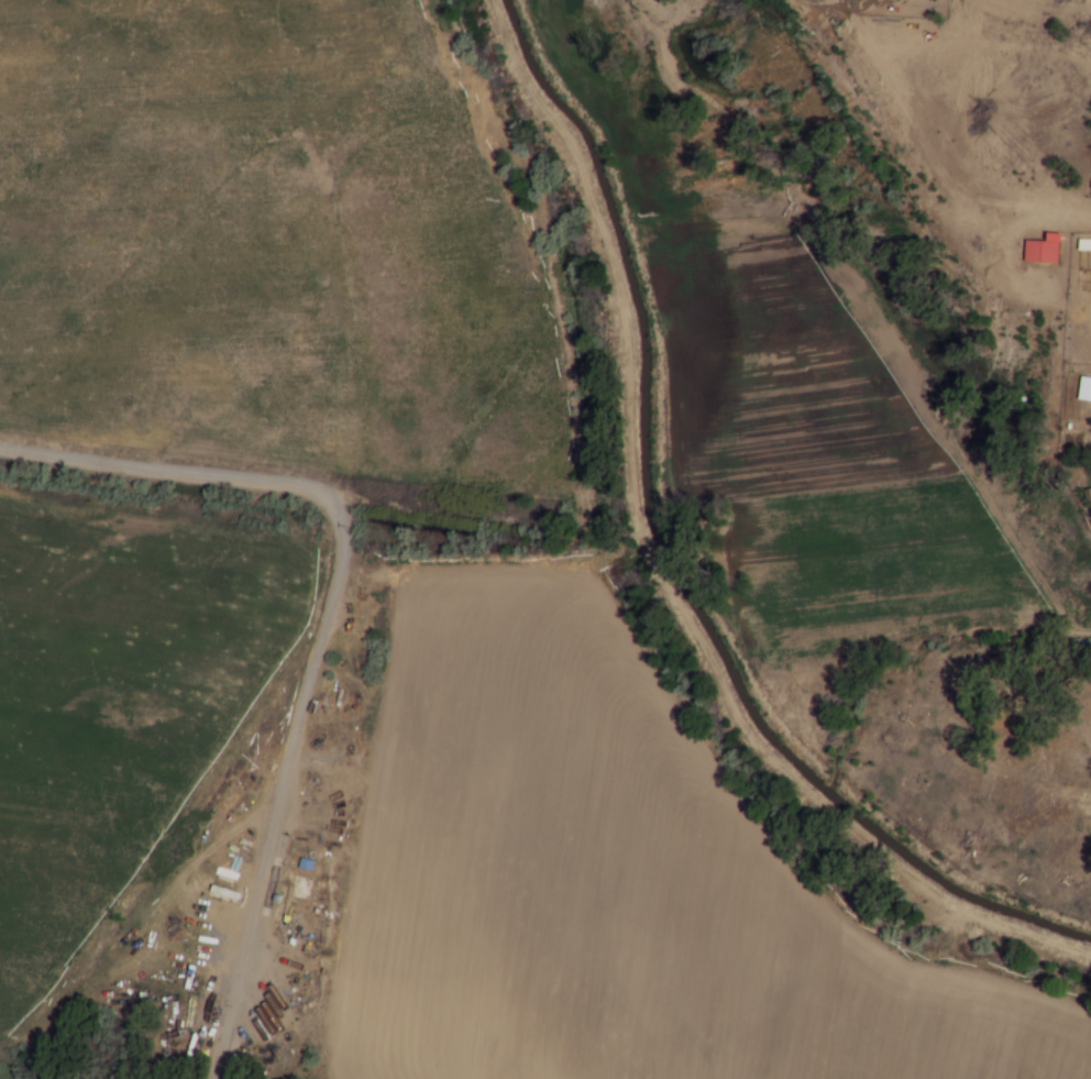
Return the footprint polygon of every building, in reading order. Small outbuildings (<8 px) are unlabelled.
[(1080,238),(1080,249),(1090,249),(1090,238),(1080,238)] [(1060,239),(1025,239),(1025,262),(1060,262),(1060,239)] [(1081,376),(1079,400),(1090,401),(1090,376),(1081,376)]
